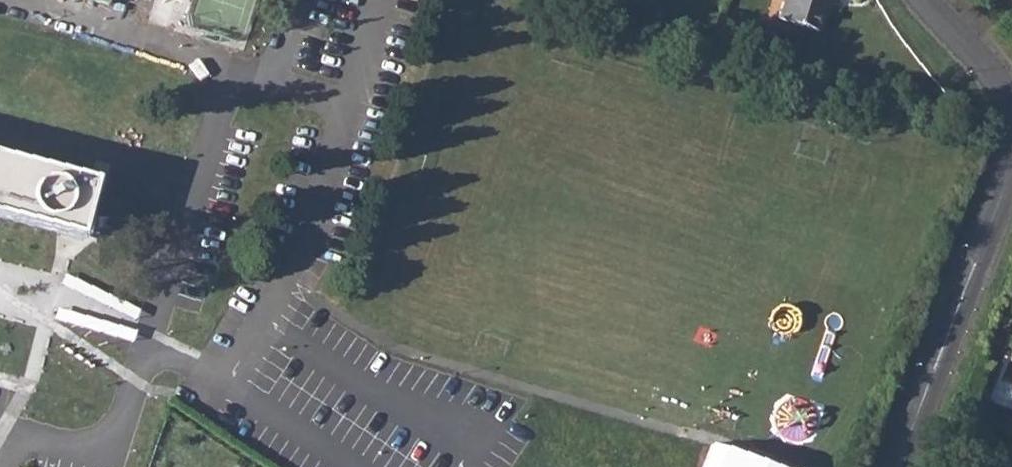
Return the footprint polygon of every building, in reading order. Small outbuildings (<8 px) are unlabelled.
[(776,17),(817,31),(827,0),(782,0),(776,17)] [(98,171),(0,148),(0,213),(66,229),(83,233),(98,171)] [(710,443),(700,466),(773,466),(710,443)]
